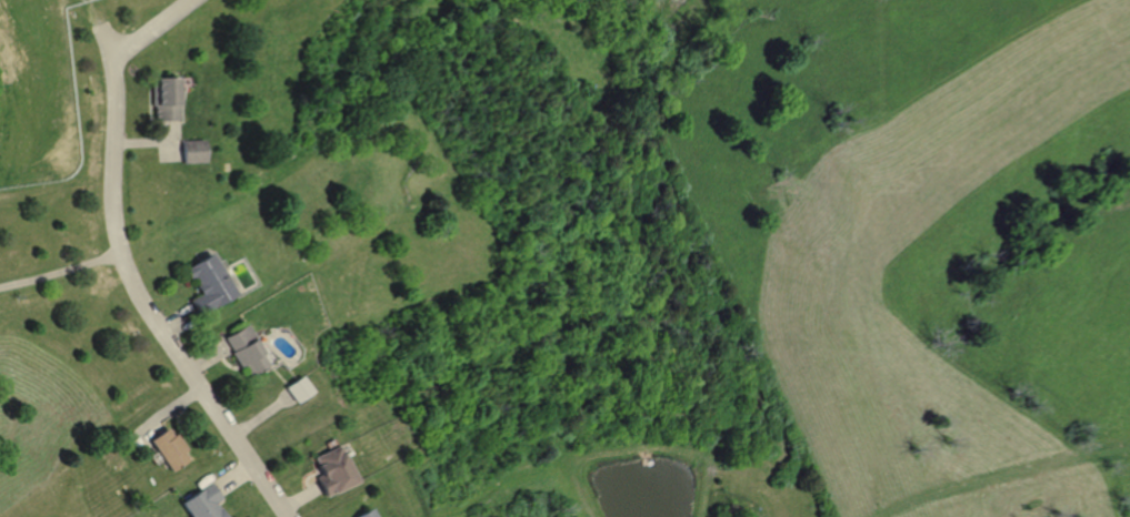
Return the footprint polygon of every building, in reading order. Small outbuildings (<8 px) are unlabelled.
[(153,122),(176,121),(175,79),(152,79),(153,122)] [(201,141),(179,142),(179,164),(201,164),(201,141)] [(182,269),(197,295),(186,301),(195,317),(232,296),(209,254),(182,269)] [(243,377),(263,365),(240,326),(220,339),(243,377)] [(281,388),(292,404),(309,393),(297,376),(281,388)] [(186,463),(169,429),(147,439),(164,474),(186,463)] [(307,459),(322,497),(350,486),(334,448),(307,459)] [(185,516),(220,516),(212,504),(218,499),(207,484),(176,505),(185,516)]
